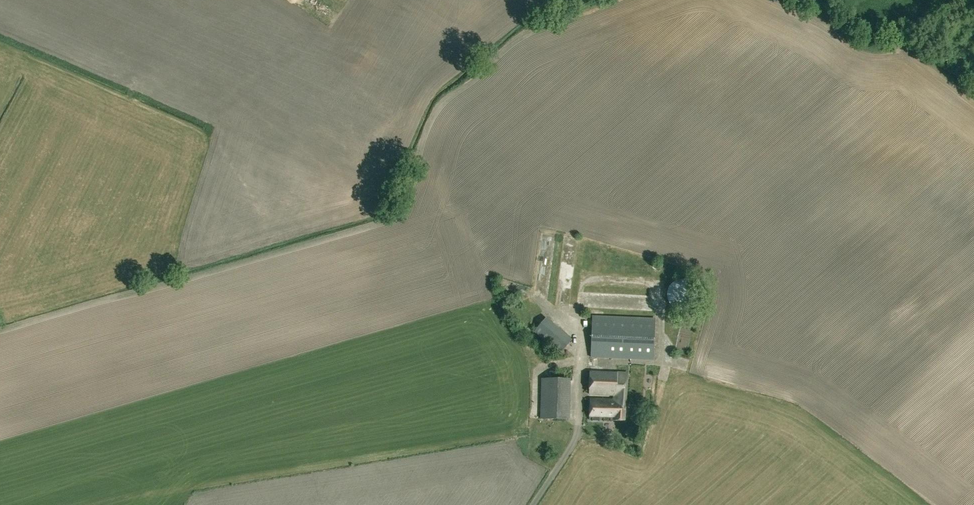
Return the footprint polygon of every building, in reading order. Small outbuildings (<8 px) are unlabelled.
[(697,289),(696,287),(695,286),(693,284),(692,283),(691,282),(688,281),(687,280),(685,280),(682,280),(677,281),(675,282),(672,284),(670,286),(669,288),(668,290),(667,293),(667,296),(667,299),(668,301),(669,304),(671,306),(673,308),(675,309),(678,310),(682,310),(684,310),(687,310),(690,308),(692,307),(694,306),(695,304),(696,302),(697,299),(698,296),(698,294),(698,291),(697,289)] [(654,360),(655,319),(593,317),(591,358),(654,360)] [(560,354),(572,340),(546,318),(534,332),(560,354)] [(591,395),(615,395),(615,400),(590,400),(590,420),(625,420),(626,373),(591,373),(591,395)] [(567,380),(542,379),(541,418),(566,419),(567,380)]
